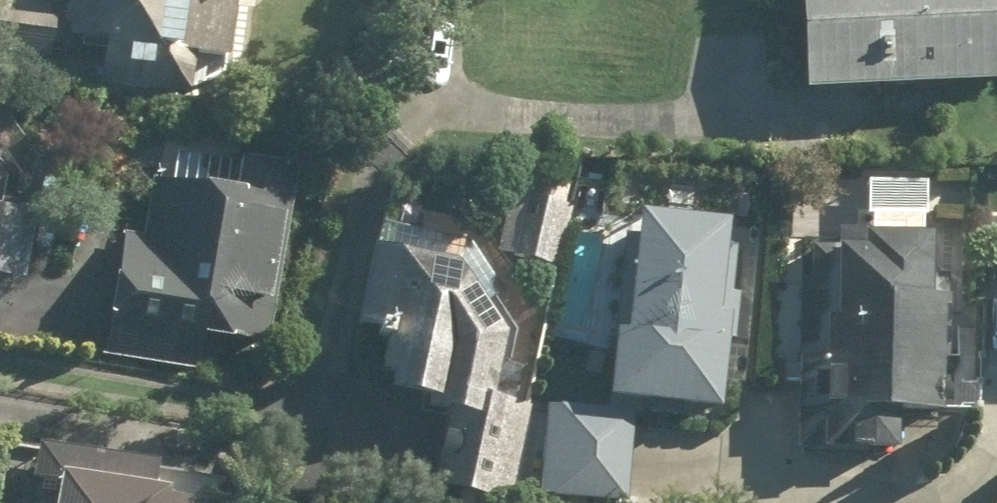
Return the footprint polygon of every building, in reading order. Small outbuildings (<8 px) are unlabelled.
[(219,101),(235,0),(61,0),(59,11),(16,4),(17,0),(0,0),(0,67),(219,101)] [(798,105),(996,93),(996,0),(792,0),(798,105)] [(118,235),(98,360),(212,378),(217,347),(271,355),(301,173),(156,150),(142,239),(118,235)] [(25,288),(37,220),(0,214),(0,283),(25,288)] [(622,222),(599,410),(714,423),(726,324),(709,321),(719,234),(622,222)] [(793,243),(792,460),(903,461),(903,423),(945,423),(946,244),(793,243)] [(370,252),(352,338),(383,345),(370,404),(441,419),(424,496),(457,502),(504,502),(534,366),(479,276),(370,252)] [(543,411),(536,502),(625,502),(631,418),(543,411)] [(31,458),(30,483),(46,484),(45,502),(144,502),(145,462),(31,458)]
